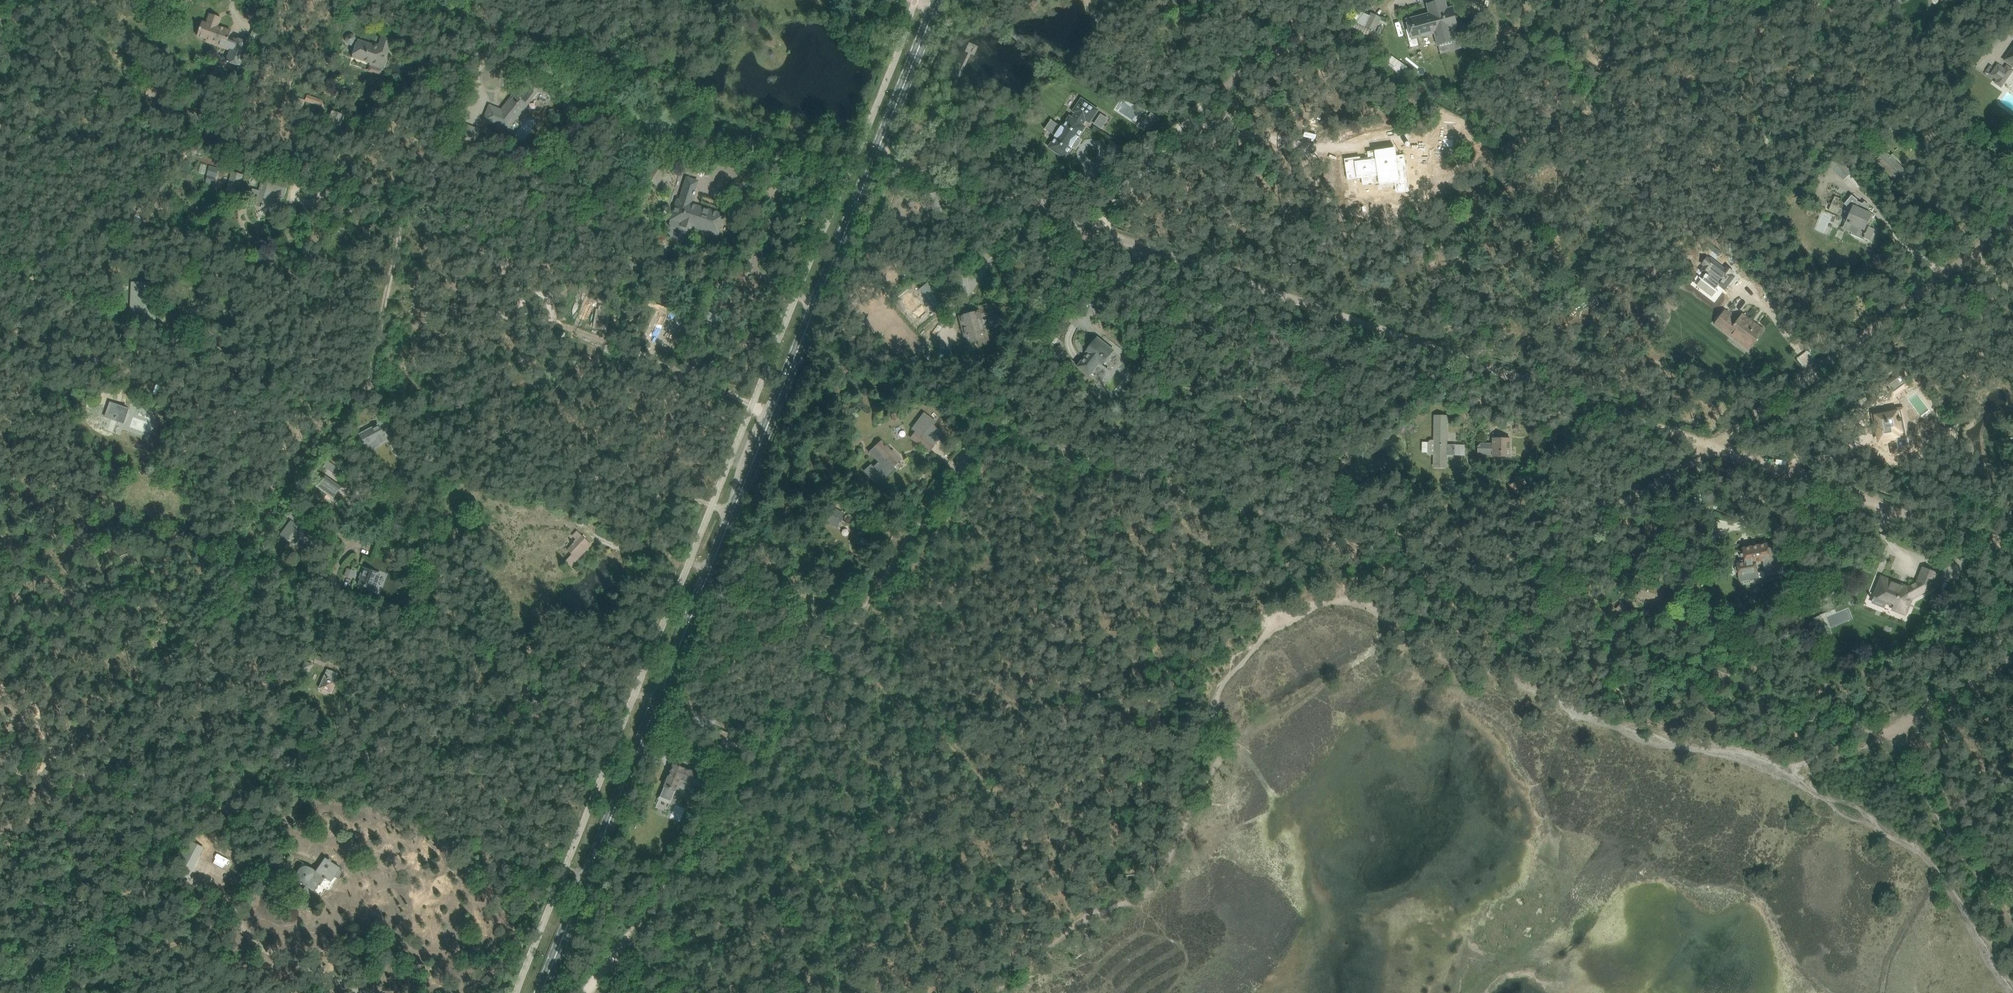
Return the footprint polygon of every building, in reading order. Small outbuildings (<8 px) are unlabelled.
[(1456,27),(1453,18),(1451,8),(1447,9),(1445,1),(1428,6),(1430,14),(1411,19),(1416,38),(1435,32),(1438,44),(1455,39),(1452,28),(1456,27)] [(202,21),(196,36),(206,39),(205,40),(231,49),(227,61),(240,66),(248,43),(234,38),(234,39),(230,38),(229,37),(231,30),(215,25),(218,16),(209,13),(206,23),(202,21)] [(1371,13),(1366,26),(1376,31),(1382,17),(1371,13)] [(357,41),(356,40),(356,39),(356,38),(355,37),(355,36),(354,35),(353,35),(352,35),(352,34),(351,34),(350,34),(349,35),(348,35),(347,35),(347,36),(346,37),(346,38),(346,39),(345,39),(346,40),(346,41),(346,42),(347,43),(348,44),(349,44),(356,47),(352,57),(370,63),(370,65),(383,69),(392,40),(382,37),(379,47),(373,45),(373,43),(372,43),(372,44),(358,40),(357,41)] [(2004,60),(2012,66),(2012,48),(2004,60)] [(1391,56),(1385,65),(1403,76),(1409,66),(1391,56)] [(1990,75),(1992,76),(1997,80),(1996,82),(1995,83),(2002,88),(2012,72),(2012,70),(2007,65),(2005,68),(1998,64),(1990,75)] [(549,95),(551,89),(554,80),(532,72),(527,78),(526,77),(522,82),(523,83),(517,91),(500,110),(490,106),(483,122),(507,131),(538,92),(549,95)] [(308,95),(305,101),(324,108),(326,102),(308,95)] [(1057,137),(1050,147),(1065,157),(1071,148),(1072,148),(1079,137),(1079,136),(1085,127),(1082,125),(1086,119),(1090,122),(1098,110),(1082,100),(1079,104),(1077,106),(1077,107),(1074,111),(1077,113),(1073,119),(1070,117),(1064,127),(1062,126),(1055,136),(1057,137)] [(345,116),(332,110),(325,127),(338,133),(345,116)] [(1151,112),(1149,116),(1146,113),(1138,125),(1148,132),(1156,120),(1155,120),(1158,116),(1151,112)] [(1441,146),(1455,147),(1454,146),(1454,139),(1443,139),(1443,146),(1441,146)] [(1878,144),(1868,155),(1895,180),(1905,170),(1878,144)] [(1344,158),(1343,158),(1345,180),(1347,180),(1347,178),(1394,172),(1396,192),(1407,191),(1407,192),(1408,192),(1403,154),(1402,155),(1402,156),(1359,162),(1358,158),(1344,159),(1344,158)] [(1829,165),(1844,180),(1853,171),(1838,156),(1829,165)] [(657,187),(668,170),(654,161),(643,178),(657,187)] [(210,167),(207,175),(208,175),(216,177),(216,176),(218,176),(220,171),(218,171),(218,169),(210,167)] [(236,198),(242,175),(233,173),(226,196),(236,198)] [(208,175),(206,182),(214,184),(216,177),(208,175)] [(263,207),(264,206),(269,208),(273,193),(283,196),(287,183),(264,177),(256,204),(262,205),(261,207),(263,207)] [(677,200),(671,220),(682,223),(679,230),(681,231),(683,233),(685,233),(687,233),(689,233),(690,232),(691,232),(693,230),(694,227),(718,234),(724,214),(690,204),(693,195),(694,195),(695,193),(694,192),(697,181),(687,178),(680,200),(677,200)] [(309,190),(307,197),(316,200),(318,192),(309,190)] [(1847,212),(1844,219),(1846,220),(1846,221),(1851,224),(1855,225),(1852,233),(1851,234),(1855,236),(1865,240),(1865,239),(1870,241),(1875,229),(1870,227),(1871,225),(1867,224),(1870,216),(1872,217),(1873,217),(1874,215),(1866,212),(1870,206),(1865,201),(1863,204),(1852,195),(1846,201),(1847,202),(1848,202),(1847,204),(1844,211),(1847,212)] [(1835,196),(1829,209),(1840,214),(1845,203),(1840,201),(1841,198),(1835,196)] [(1726,241),(1726,251),(1735,251),(1735,242),(1726,241)] [(1705,266),(1701,271),(1706,275),(1704,277),(1705,277),(1703,280),(1716,290),(1719,285),(1725,289),(1734,276),(1731,274),(1732,272),(1726,268),(1725,269),(1711,258),(1710,259),(1708,258),(1703,265),(1705,266)] [(156,292),(150,292),(150,283),(138,283),(137,296),(132,296),(132,304),(136,304),(136,318),(149,319),(149,308),(155,308),(156,292)] [(993,308),(983,310),(959,317),(965,342),(978,338),(980,346),(989,344),(986,329),(984,330),(980,317),(994,314),(993,308)] [(1725,311),(1722,316),(1715,324),(1731,335),(1733,332),(1751,346),(1749,349),(1764,330),(1743,314),(1738,321),(1725,311)] [(1111,354),(1114,350),(1098,337),(1094,341),(1089,346),(1090,347),(1087,351),(1089,353),(1086,356),(1078,365),(1090,375),(1099,363),(1102,365),(1105,361),(1106,362),(1112,355),(1111,354)] [(1062,346),(1047,350),(1051,362),(1066,357),(1062,346)] [(82,369),(84,362),(72,358),(70,364),(82,369)] [(1900,373),(1884,385),(1892,397),(1908,385),(1900,373)] [(110,402),(105,417),(123,423),(125,424),(130,409),(129,409),(110,402)] [(1896,410),(1875,414),(1878,427),(1879,427),(1881,441),(1884,441),(1885,442),(1892,441),(1895,454),(1917,451),(1914,433),(1905,435),(1903,422),(1905,422),(1905,419),(1897,420),(1896,410)] [(383,412),(378,414),(382,423),(388,421),(383,412)] [(929,452),(943,433),(933,426),(937,422),(924,412),(911,429),(915,432),(911,438),(929,452)] [(1430,441),(1428,443),(1428,452),(1431,456),(1435,456),(1434,466),(1446,467),(1446,455),(1455,455),(1455,445),(1447,445),(1447,417),(1435,416),(1435,440),(1430,441)] [(378,425),(360,434),(365,444),(365,445),(376,439),(378,444),(379,443),(386,440),(378,425)] [(893,428),(894,438),(903,437),(901,427),(893,428)] [(1479,444),(1479,453),(1493,453),(1493,456),(1510,457),(1511,439),(1494,438),(1493,444),(1479,444)] [(891,451),(881,440),(880,442),(879,441),(875,445),(876,446),(869,452),(879,462),(873,467),(870,465),(864,471),(868,476),(875,483),(881,477),(883,479),(895,469),(891,465),(900,457),(893,450),(892,449),(891,451)] [(1547,454),(1543,458),(1548,464),(1552,459),(1547,454)] [(334,465),(330,471),(335,475),(336,474),(339,476),(342,472),(339,470),(339,469),(334,465)] [(1520,476),(1511,485),(1517,492),(1520,489),(1526,483),(1520,476)] [(326,477),(319,486),(334,497),(340,487),(326,477)] [(1523,496),(1517,502),(1523,508),(1525,511),(1531,505),(1523,496)] [(835,528),(843,513),(832,507),(824,521),(835,528)] [(296,521),(300,515),(290,508),(285,513),(296,521)] [(294,544),(304,530),(292,521),(281,534),(294,544)] [(577,540),(574,544),(573,543),(572,544),(573,545),(568,550),(572,554),(566,561),(571,566),(586,550),(583,547),(588,541),(577,531),(573,536),(577,540)] [(1737,565),(1735,567),(1736,572),(1738,573),(1739,581),(1759,578),(1756,561),(1763,560),(1766,576),(1781,573),(1776,545),(1768,547),(1767,544),(1743,548),(1744,554),(1740,554),(1741,559),(1745,558),(1746,562),(1744,562),(1742,561),(1739,561),(1738,563),(1736,564),(1737,565)] [(355,571),(347,568),(345,576),(352,578),(355,571)] [(374,590),(380,574),(364,568),(359,584),(374,590)] [(1931,587),(1932,582),(1936,573),(1924,568),(1919,582),(1908,588),(1906,587),(1905,590),(1896,587),(1897,584),(1881,577),(1878,587),(1874,595),(1895,604),(1893,609),(1905,614),(1911,598),(1931,587)] [(1663,575),(1661,583),(1664,584),(1663,587),(1666,588),(1677,592),(1681,580),(1663,575)] [(1622,603),(1616,609),(1621,614),(1627,608),(1622,603)] [(317,655),(314,662),(324,666),(327,660),(317,655)] [(305,661),(302,669),(309,672),(313,664),(305,661)] [(321,685),(332,690),(337,681),(336,681),(337,680),(335,680),(338,673),(331,670),(331,671),(328,669),(325,676),(324,676),(321,685)] [(728,756),(735,736),(722,731),(719,738),(726,740),(721,753),(728,756)] [(664,786),(660,797),(671,801),(675,791),(680,780),(696,786),(698,782),(700,775),(674,764),(664,786)] [(183,857),(196,863),(200,855),(187,849),(183,857)] [(341,871),(340,870),(341,868),(325,857),(316,871),(312,868),(311,868),(303,862),(292,879),(305,888),(303,890),(312,896),(315,891),(322,895),(326,889),(328,890),(331,890),(333,888),(334,886),(333,884),(338,878),(340,877),(341,876),(342,874),(341,871)] [(192,871),(179,865),(173,876),(186,882),(192,871)]
